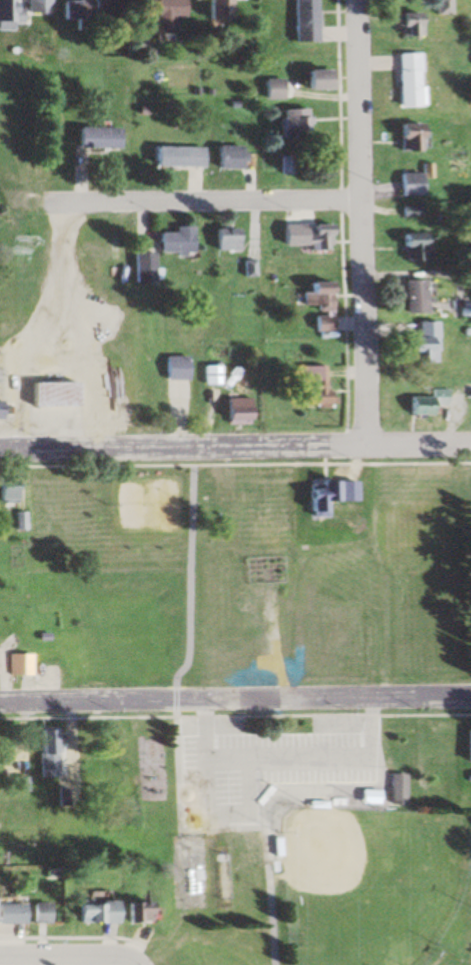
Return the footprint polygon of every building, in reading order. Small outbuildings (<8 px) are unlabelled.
[(15,0),(0,0),(0,21),(15,21),(15,0)] [(23,14),(50,14),(50,0),(23,0),(23,14)] [(58,20),(85,20),(85,0),(58,0),(58,20)] [(115,11),(115,0),(92,0),(92,11),(115,11)] [(180,0),(150,0),(150,35),(172,35),(172,17),(180,17),(180,0)] [(198,20),(222,20),(222,0),(198,0),(198,20)] [(288,42),(311,42),(311,0),(288,0),(288,42)] [(431,15),(446,15),(446,0),(431,0),(431,15)] [(398,28),(398,37),(417,37),(417,13),(390,13),(390,28),(398,28)] [(392,54),(392,107),(413,107),(413,54),(392,54)] [(330,90),(330,70),(298,70),(298,90),(330,90)] [(261,79),(261,99),(280,99),(280,79),(261,79)] [(274,136),(303,136),(303,109),(274,109),(274,136)] [(417,124),(391,124),(391,142),(398,142),(398,151),(421,151),(421,134),(417,134),(417,124)] [(118,148),(118,128),(74,126),(74,147),(118,148)] [(236,169),(236,145),(212,145),(212,169),(236,169)] [(200,166),(200,147),(151,147),(151,166),(200,166)] [(296,155),(277,155),(277,175),(296,175),(296,155)] [(395,196),(419,196),(419,178),(428,178),(428,164),(418,164),(418,174),(395,174),(395,196)] [(412,208),(398,208),(399,217),(413,216),(412,208)] [(327,222),(291,222),(291,236),(299,236),(299,249),(327,249),(327,222)] [(190,251),(190,226),(170,226),(170,233),(154,233),(154,251),(190,251)] [(210,228),(210,252),(237,252),(237,228),(210,228)] [(396,262),(420,262),(420,234),(396,234),(396,262)] [(149,253),(129,253),(129,283),(149,283),(149,253)] [(398,314),(419,314),(419,280),(398,280),(398,314)] [(298,306),(308,306),(309,331),(326,331),(326,282),(298,282),(298,306)] [(431,322),(412,322),(412,338),(402,338),(402,363),(426,363),(426,351),(431,351),(431,322)] [(187,380),(187,357),(161,357),(161,380),(187,380)] [(219,366),(200,366),(200,386),(219,386),(219,366)] [(304,408),(320,408),(320,367),(291,367),(291,395),(304,395),(304,408)] [(69,406),(69,383),(26,383),(26,406),(69,406)] [(426,397),(401,397),(401,416),(428,416),(428,406),(443,406),(443,390),(426,390),(426,397)] [(247,399),(219,399),(219,425),(247,425),(247,399)] [(0,481),(0,502),(16,502),(16,480),(0,481)] [(300,518),(321,518),(321,502),(330,502),(330,482),(300,482),(300,518)] [(350,502),(341,501),(339,513),(348,515),(350,502)] [(25,530),(25,512),(14,512),(14,530),(25,530)] [(30,654),(7,654),(7,674),(30,674),(30,654)] [(461,729),(461,762),(470,762),(470,729),(461,729)] [(35,730),(36,777),(57,777),(56,730),(35,730)] [(386,805),(404,805),(404,774),(386,774),(386,805)] [(116,924),(116,900),(74,900),(74,924),(116,924)] [(124,902),(124,923),(148,923),(148,902),(124,902)] [(30,924),(47,924),(47,903),(30,903),(30,924)] [(19,904),(0,904),(0,924),(19,924),(19,904)]
